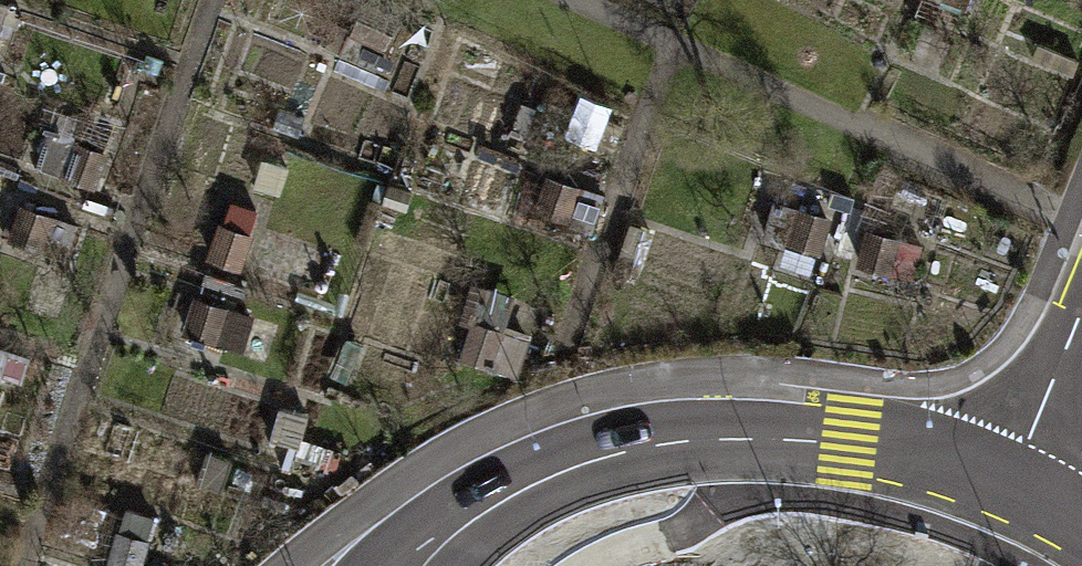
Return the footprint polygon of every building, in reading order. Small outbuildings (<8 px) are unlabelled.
[(399,13),(367,0),(365,0),(342,55),(376,69),(399,13)] [(968,8),(972,0),(949,0),(968,8)] [(1073,78),(1081,61),(1039,42),(1031,60),(1073,78)] [(94,191),(110,151),(73,136),(57,176),(94,191)] [(592,234),(606,191),(549,172),(534,216),(592,234)] [(384,201),(408,210),(413,193),(390,185),(384,201)] [(769,235),(819,249),(829,213),(778,200),(769,235)] [(208,256),(242,268),(261,213),(228,201),(208,256)] [(65,260),(77,223),(19,203),(7,240),(65,260)] [(616,265),(638,273),(654,230),(632,222),(616,265)] [(915,277),(924,243),(865,227),(856,262),(915,277)] [(446,355),(519,377),(533,330),(507,322),(516,291),(469,277),(446,355)] [(245,352),(258,314),(197,294),(184,331),(245,352)] [(28,355),(0,346),(0,374),(20,381),(28,355)] [(144,560),(159,515),(128,505),(108,565),(162,565),(144,560)]
